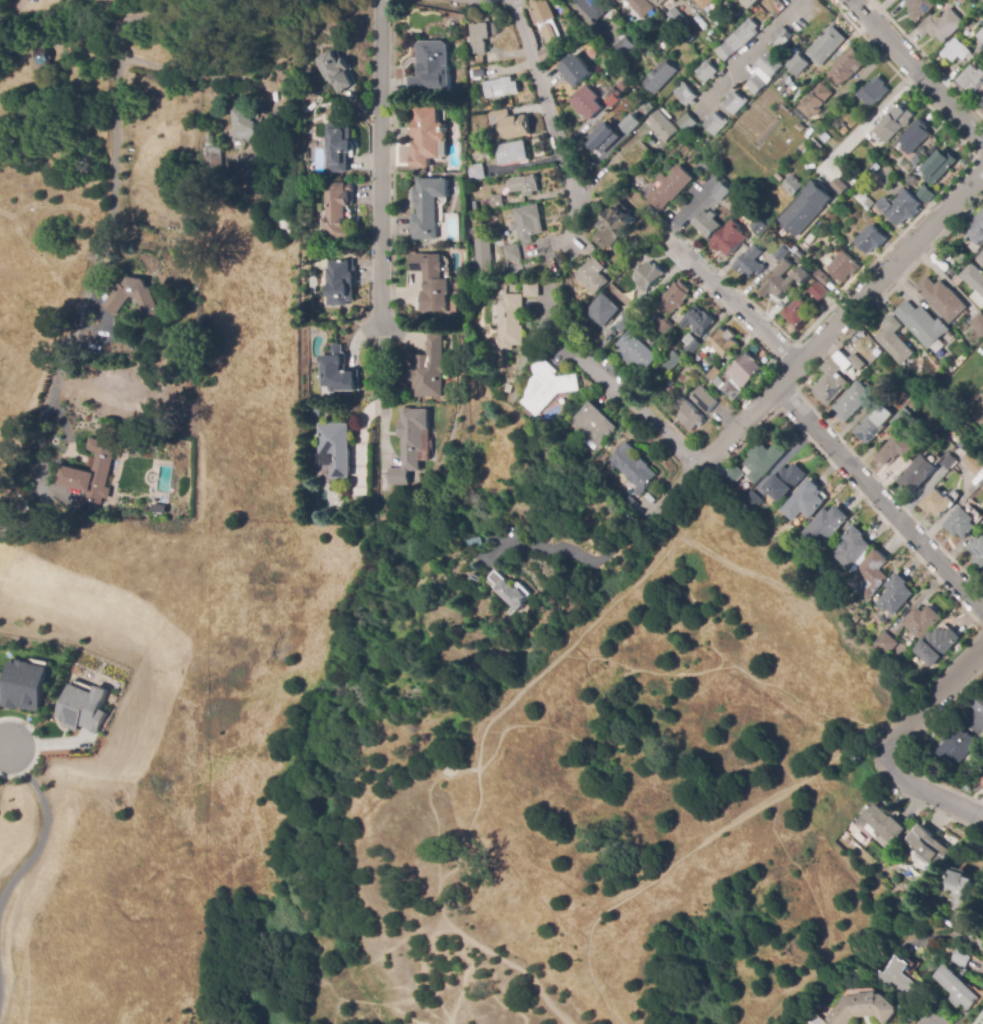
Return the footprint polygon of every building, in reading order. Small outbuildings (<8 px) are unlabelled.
[(530,2),(534,0),(541,0),(541,1),(544,0),(547,0),(555,19),(547,22),(549,25),(542,28),(541,25),(540,26),(530,2)] [(591,21),(572,0),(604,0),(609,5),(591,21)] [(642,19),(626,0),(646,0),(654,9),(642,19)] [(703,10),(693,0),(713,0),(714,1),(707,6),(710,10),(707,13),(703,9),(703,10)] [(749,8),(741,0),(757,0),(749,8)] [(911,1),(910,0),(935,0),(938,3),(917,23),(910,16),(911,15),(908,11),(910,9),(906,5),(911,1)] [(681,31),(673,22),(671,24),(667,19),(669,18),(667,15),(675,7),(689,24),(681,31)] [(943,44),(937,37),(934,39),(929,34),(925,37),(917,29),(932,15),(934,16),(937,13),(940,17),(950,8),(965,24),(943,44)] [(702,31),(693,21),(699,15),(709,25),(702,31)] [(721,58),(715,52),(731,37),(731,36),(751,18),(759,27),(756,30),(759,33),(746,45),(736,52),(729,58),(724,62),(721,58)] [(470,54),(470,25),(479,25),(479,23),(489,23),(489,39),(484,39),(484,42),(486,42),(486,54),(470,54)] [(811,58),(807,54),(833,25),(847,39),(830,57),(821,67),(811,58)] [(618,59),(610,50),(626,36),(636,47),(622,59),(620,61),(618,59)] [(942,57),(942,56),(941,53),(957,37),(972,52),(967,56),(963,61),(959,57),(954,62),(948,57),(947,59),(944,59),(942,57)] [(418,60),(418,45),(421,41),(445,42),(449,46),(450,60),(450,80),(429,81),(429,82),(435,82),(435,92),(408,93),(408,77),(418,77),(417,63),(418,63),(418,60)] [(37,63),(35,49),(47,47),(50,63),(50,65),(38,67),(37,63)] [(841,57),(844,54),(846,55),(855,47),(862,55),(860,57),(859,58),(861,60),(853,68),(855,70),(840,84),(830,73),(835,68),(833,65),(841,57)] [(541,60),(539,53),(552,48),(555,57),(549,59),(542,62),(541,60)] [(318,61),(317,60),(335,50),(341,60),(345,58),(347,61),(352,69),(347,72),(355,86),(340,95),(332,81),(329,82),(318,61)] [(578,50),(594,71),(574,87),(557,66),(578,50)] [(763,58),(769,51),(776,58),(784,65),(771,79),(756,65),(763,58)] [(795,58),(800,53),(805,58),(811,64),(800,76),(788,66),(795,58)] [(655,95),(643,83),(666,59),(678,71),(655,95)] [(706,83),(696,71),(708,60),(709,61),(710,60),(713,63),(711,64),(719,72),(715,76),(716,78),(714,80),(712,78),(706,83)] [(982,69),(982,70),(982,82),(970,96),(955,82),(972,64),(979,72),(982,69)] [(473,78),(472,71),(483,70),(484,77),(473,78)] [(757,95),(747,85),(758,75),(767,84),(757,95)] [(784,86),(781,79),(790,76),(793,83),(784,86)] [(872,110),(856,94),(861,88),(864,90),(878,76),(886,84),(885,86),(890,91),(872,110)] [(485,99),(482,83),(502,79),(512,77),(515,92),(485,99)] [(624,79),(631,87),(623,93),(616,85),(624,79)] [(780,94),(771,85),(776,80),(785,88),(780,94)] [(687,107),(674,92),(686,82),(698,97),(694,101),(696,103),(693,106),(691,103),(687,107)] [(811,118),(799,107),(822,82),(834,94),(821,108),(824,111),(818,117),(815,114),(811,118)] [(793,93),(789,88),(794,83),(798,88),(793,93)] [(589,121),(582,113),(580,115),(577,112),(579,110),(570,101),(587,85),(599,97),(595,101),(603,108),(589,121)] [(605,99),(601,94),(611,86),(616,91),(605,99)] [(619,100),(614,93),(617,91),(623,97),(619,100)] [(736,115),(724,104),(729,99),(727,96),(730,93),(732,95),(736,91),(745,100),(747,98),(750,101),(736,115)] [(610,108),(604,102),(612,94),(619,101),(610,108)] [(886,145),(873,132),(900,105),(907,112),(910,109),(916,115),(910,121),(912,123),(906,129),(904,127),(886,145)] [(233,143),(232,107),(251,106),(252,122),(254,122),(255,142),(233,143)] [(429,168),(410,168),(410,157),(411,157),(411,142),(416,142),(416,139),(413,139),(413,118),(416,118),(416,108),(439,108),(439,123),(445,123),(445,133),(447,134),(447,139),(444,142),(441,142),(440,159),(429,159),(429,168)] [(503,140),(500,121),(489,123),(488,113),(508,109),(509,118),(527,115),(531,135),(503,140)] [(666,143),(660,137),(658,139),(654,136),(657,133),(651,127),(653,125),(648,121),(660,110),(679,131),(666,143)] [(715,137),(703,125),(708,120),(706,118),(710,115),(711,116),(716,112),(725,121),(727,119),(730,122),(715,137)] [(687,133),(677,122),(688,113),(697,124),(687,133)] [(639,126),(630,135),(621,125),(633,114),(642,123),(639,126)] [(910,155),(901,147),(904,144),(900,140),(920,119),(929,128),(927,131),(931,135),(910,155)] [(601,155),(585,139),(604,121),(607,125),(609,124),(617,133),(615,134),(619,138),(601,155)] [(640,127),(642,124),(644,122),(648,126),(643,130),(640,127)] [(802,133),(796,126),(800,122),(806,128),(802,133)] [(329,172),(329,153),(327,153),(326,124),(347,124),(353,130),(353,154),(349,154),(349,172),(329,172)] [(844,136),(840,131),(846,127),(849,132),(844,136)] [(825,143),(820,137),(825,132),(831,139),(825,143)] [(205,144),(205,135),(212,134),(213,143),(205,144)] [(709,147),(705,143),(709,139),(713,143),(709,147)] [(818,152),(809,143),(813,139),(822,147),(818,152)] [(498,165),(495,146),(526,141),(529,161),(498,165)] [(805,154),(800,149),(805,142),(811,147),(805,154)] [(915,167),(910,161),(911,161),(916,156),(915,155),(919,151),(918,150),(922,146),(928,153),(925,156),(924,155),(920,158),(922,160),(915,167)] [(932,154),(928,151),(933,146),(937,149),(932,154)] [(221,170),(203,170),(203,148),(221,148),(221,170)] [(933,187),(924,178),(929,173),(924,168),(942,150),(947,155),(950,152),(958,161),(933,187)] [(632,172),(626,166),(630,162),(636,168),(632,172)] [(876,174),(870,170),(876,163),(881,167),(876,174)] [(469,180),(467,166),(482,164),(484,178),(469,180)] [(666,207),(654,195),(664,184),(659,179),(664,174),(669,179),(674,173),(673,172),(680,164),(695,178),(674,202),(672,200),(666,207)] [(781,182),(775,176),(778,173),(784,179),(781,182)] [(524,197),(523,191),(512,193),(510,180),(537,175),(539,191),(534,192),(534,195),(524,197)] [(792,197),(782,186),(793,175),(804,186),(792,197)] [(839,177),(850,187),(842,195),(832,184),(839,177)] [(437,240),(412,240),(412,232),(411,232),(411,214),(418,214),(418,207),(416,207),(416,202),(413,202),(414,189),(417,189),(418,179),(449,179),(449,198),(437,198),(437,240)] [(778,219),(814,179),(834,198),(796,237),(778,219)] [(722,202),(712,193),(721,182),(731,190),(722,202)] [(338,241),(333,241),(332,239),(324,239),(324,228),(321,227),(321,221),(325,217),(325,183),(352,183),(352,206),(345,206),(345,228),(347,228),(351,232),(350,236),(347,239),(340,239),(338,241)] [(252,195),(252,184),(262,184),(262,195),(252,195)] [(927,205),(917,195),(925,186),(936,196),(927,205)] [(867,212),(858,203),(859,201),(854,197),(863,188),(868,193),(866,196),(868,198),(869,198),(875,204),(867,212)] [(900,227),(885,214),(886,213),(878,206),(879,204),(878,203),(884,198),(885,199),(886,197),(890,200),(892,198),(894,201),(892,203),(894,204),(907,189),(922,204),(918,209),(920,211),(911,220),(909,218),(900,227)] [(491,209),(489,197),(502,195),(504,207),(491,209)] [(606,251),(594,240),(603,230),(599,226),(604,220),(604,219),(620,201),(632,211),(629,214),(633,217),(634,216),(634,224),(633,226),(627,232),(630,235),(625,241),(622,238),(613,248),(610,246),(606,251)] [(522,245),(521,237),(519,238),(517,231),(512,232),(511,223),(516,222),(514,209),(539,204),(542,220),(541,220),(544,233),(532,235),(533,243),(522,245)] [(709,239),(692,225),(705,210),(710,214),(712,211),(717,215),(714,219),(721,225),(709,239)] [(963,231),(982,210),(982,241),(978,246),(963,231)] [(760,238),(750,229),(760,218),(769,227),(760,238)] [(728,258),(721,251),(719,253),(711,245),(713,242),(712,241),(733,219),(741,227),(739,229),(745,234),(746,233),(748,235),(747,236),(748,238),(728,258)] [(279,239),(276,223),(288,220),(291,237),(279,239)] [(869,255),(855,242),(872,224),(888,240),(878,251),(875,249),(869,255)] [(503,247),(501,239),(512,237),(514,244),(503,247)] [(488,276),(475,276),(476,243),(489,244),(488,276)] [(505,263),(502,248),(518,245),(521,260),(505,263)] [(751,279),(744,273),(743,274),(741,273),(740,273),(733,267),(749,249),(750,250),(755,245),(763,252),(755,261),(761,266),(763,264),(766,267),(764,269),(765,270),(759,276),(756,273),(751,279)] [(780,262),(774,257),(783,246),(791,252),(786,258),(785,256),(780,262)] [(801,260),(795,254),(798,250),(804,256),(801,260)] [(843,284),(827,269),(845,251),(861,267),(854,274),(853,272),(846,279),(847,280),(843,284)] [(313,264),(311,261),(310,257),(314,254),(317,254),(320,257),(320,261),(317,263),(313,264)] [(448,313),(420,313),(421,291),(423,291),(424,272),(411,272),(411,254),(442,255),(442,263),(443,263),(443,273),(442,280),(449,280),(449,295),(447,295),(447,303),(448,303),(448,313)] [(594,296),(580,281),(579,282),(576,279),(578,277),(575,274),(594,256),(605,268),(600,274),(602,276),(603,275),(609,281),(594,296)] [(779,299),(774,294),(772,295),(770,293),(765,297),(759,291),(777,272),(775,270),(786,258),(793,265),(782,277),(787,281),(802,265),(813,275),(803,285),(798,279),(792,285),(794,287),(786,295),(785,293),(779,299)] [(348,306),(326,306),(326,270),(329,270),(329,261),(350,261),(350,273),(354,273),(354,302),(348,302),(348,306)] [(645,294),(635,284),(637,282),(633,278),(649,262),(654,267),(656,264),(665,273),(645,294)] [(971,263),(982,274),(982,298),(960,276),(971,263)] [(952,277),(948,273),(952,269),(957,273),(952,277)] [(826,286),(814,275),(819,270),(831,281),(826,286)] [(958,286),(953,281),(959,276),(963,281),(958,286)] [(162,316),(144,314),(138,298),(131,297),(113,316),(102,306),(121,283),(123,285),(130,277),(145,280),(148,289),(152,288),(162,316)] [(950,325),(916,288),(928,277),(936,285),(941,281),(949,290),(951,289),(968,308),(950,325)] [(670,315),(657,302),(676,282),(678,284),(681,281),(690,290),(688,293),(689,295),(683,302),(685,303),(680,308),(679,308),(678,310),(676,308),(670,315)] [(539,298),(523,297),(524,282),(539,282),(539,298)] [(820,302),(809,292),(818,282),(829,293),(820,302)] [(513,350),(495,350),(495,338),(498,338),(499,301),(503,301),(503,294),(523,295),(523,312),(520,312),(520,326),(523,326),(522,346),(513,346),(513,350)] [(603,327),(587,312),(604,294),(620,309),(603,327)] [(641,313),(632,304),(640,297),(641,297),(643,295),(650,302),(647,304),(649,306),(641,313)] [(797,329),(792,324),(791,325),(787,321),(788,320),(782,314),(789,307),(791,308),(801,298),(807,304),(810,301),(816,307),(804,320),(804,321),(797,329)] [(929,350),(895,314),(908,301),(917,311),(922,307),(936,322),(940,318),(950,330),(929,350)] [(701,337),(692,329),(693,328),(689,324),(684,329),(678,323),(690,311),(691,312),(697,307),(703,313),(705,311),(715,321),(701,337)] [(621,332),(612,323),(625,309),(635,318),(621,332)] [(981,312),(982,314),(982,338),(969,323),(981,312)] [(902,366),(876,338),(889,326),(885,322),(893,315),(903,326),(896,333),(915,353),(902,366)] [(665,336),(652,323),(658,317),(662,321),(664,318),(674,327),(665,336)] [(723,359),(712,348),(711,349),(705,344),(721,327),(726,332),(729,328),(737,335),(733,339),(738,343),(723,359)] [(690,356),(683,349),(686,346),(680,341),(688,333),(700,345),(690,356)] [(443,398),(416,398),(416,390),(413,390),(413,382),(409,382),(410,370),(413,370),(413,363),(420,363),(420,360),(427,360),(427,342),(428,342),(428,335),(444,335),(444,364),(447,364),(447,374),(443,374),(443,398)] [(645,372),(632,359),(627,364),(615,352),(626,340),(631,345),(637,338),(658,358),(645,372)] [(336,393),(332,393),(329,391),(329,388),(322,388),(321,364),(320,364),(320,357),(330,357),(330,345),(342,345),(342,353),(345,353),(345,370),(359,370),(359,392),(338,392),(336,393)] [(667,372),(659,364),(672,351),(680,360),(667,372)] [(747,385),(731,369),(748,351),(758,361),(756,362),(759,365),(760,365),(764,369),(747,385)] [(827,407),(817,397),(818,395),(812,389),(826,374),(821,369),(831,358),(833,359),(840,352),(849,360),(854,354),(866,365),(859,372),(852,365),(846,372),(842,369),(835,377),(838,380),(841,376),(849,384),(827,407)] [(535,416),(515,397),(535,375),(528,369),(539,357),(556,372),(553,375),(556,377),(577,375),(578,391),(556,393),(535,416)] [(696,374),(687,366),(689,363),(699,371),(696,374)] [(711,381),(706,375),(715,367),(720,372),(711,381)] [(719,389),(712,382),(717,377),(724,384),(719,389)] [(668,388),(664,384),(668,379),(673,383),(668,388)] [(732,402),(719,389),(728,380),(741,392),(732,402)] [(867,400),(845,424),(837,416),(839,414),(833,408),(859,381),(873,394),(867,400)] [(707,415),(689,397),(700,386),(718,403),(707,415)] [(868,401),(874,395),(877,391),(884,398),(875,408),(868,401)] [(691,431),(676,417),(679,414),(673,408),(682,398),(703,418),(703,419),(705,421),(700,427),(698,424),(691,431)] [(599,448),(571,422),(590,401),(618,427),(599,448)] [(869,446),(854,432),(870,413),(873,415),(883,404),(894,414),(883,426),(885,427),(869,446)] [(321,418),(311,418),(311,408),(321,408),(321,418)] [(409,486),(388,485),(388,469),(401,469),(402,438),(399,438),(399,421),(402,421),(402,408),(412,408),(412,410),(430,410),(429,430),(431,430),(430,461),(420,461),(420,472),(409,472),(409,486)] [(897,429),(890,423),(900,412),(906,418),(897,429)] [(350,478),(330,478),(330,454),(317,454),(317,424),(351,424),(350,478)] [(102,505),(85,501),(88,492),(60,484),(65,466),(92,473),(98,453),(88,450),(91,438),(100,440),(103,430),(120,435),(106,487),(111,489),(109,499),(104,498),(102,505)] [(887,466),(877,456),(901,430),(917,445),(905,458),(901,454),(896,459),(894,458),(887,466)] [(636,486),(609,459),(628,440),(635,447),(630,452),(639,461),(642,457),(650,464),(648,466),(657,475),(649,483),(651,485),(640,496),(633,490),(636,486)] [(965,452),(958,445),(963,440),(970,447),(965,452)] [(755,485),(746,477),(754,469),(746,461),(750,457),(747,455),(760,442),(769,451),(778,442),(788,452),(763,478),(762,477),(755,485)] [(971,449),(982,462),(982,482),(982,483),(960,460),(971,449)] [(911,495),(896,480),(923,453),(937,467),(911,495)] [(947,470),(940,463),(950,454),(957,461),(947,470)] [(779,503),(764,489),(766,486),(765,485),(783,466),(788,470),(795,463),(806,474),(779,503)] [(729,487),(721,477),(729,469),(738,479),(729,487)] [(793,522),(781,511),(810,479),(820,488),(819,490),(822,493),(819,496),(825,501),(809,519),(802,512),(793,522)] [(939,518),(932,511),(929,514),(919,505),(936,488),(946,499),(949,496),(954,502),(950,506),(951,507),(946,512),(945,512),(939,518)] [(753,512),(742,502),(752,491),(763,501),(753,512)] [(631,512),(622,504),(629,496),(639,504),(631,512)] [(826,541),(819,534),(813,540),(803,531),(825,508),(829,513),(836,506),(848,517),(826,541)] [(964,540),(959,534),(956,537),(944,526),(962,507),(975,519),(972,522),(976,527),(964,540)] [(847,572),(831,557),(835,553),(834,552),(844,541),(841,538),(854,525),(864,535),(862,536),(864,538),(864,539),(871,546),(847,572)] [(470,550),(467,541),(481,537),(484,546),(470,550)] [(981,539),(982,537),(982,567),(980,570),(973,563),(977,559),(967,549),(979,537),(981,539)] [(867,601),(855,589),(864,580),(855,571),(876,549),(888,561),(879,570),(887,577),(876,589),(877,590),(874,593),(874,594),(867,601)] [(893,616),(887,610),(884,613),(875,603),(888,589),(885,585),(897,572),(908,582),(906,584),(908,586),(907,586),(914,594),(893,616)] [(476,589),(466,582),(473,573),(483,580),(481,583),(483,584),(480,588),(478,587),(476,589)] [(517,612),(496,591),(506,580),(516,590),(519,588),(528,598),(523,603),(524,605),(517,612)] [(920,642),(901,624),(918,606),(924,612),(930,605),(943,617),(920,642)] [(856,623),(852,619),(856,614),(861,618),(856,623)] [(883,625),(877,618),(882,615),(887,621),(883,625)] [(932,668),(914,651),(923,641),(923,640),(931,631),(934,634),(939,628),(942,631),(944,628),(947,631),(951,628),(961,638),(940,661),(939,660),(932,668)] [(886,655),(874,643),(885,632),(897,644),(886,655)] [(907,672),(901,666),(905,662),(911,668),(907,672)] [(16,712),(0,708),(0,704),(9,666),(16,668),(17,666),(27,668),(29,663),(47,667),(37,710),(17,705),(16,712)] [(91,693),(94,685),(107,691),(99,710),(107,713),(98,734),(78,725),(76,732),(61,725),(63,720),(56,717),(69,684),(91,693)] [(112,693),(118,695),(115,703),(109,700),(112,693)] [(972,706),(982,694),(982,731),(978,736),(962,720),(974,708),(972,706)] [(951,771),(933,754),(944,742),(942,740),(956,725),(966,735),(968,733),(978,743),(951,771)] [(892,845),(881,835),(877,839),(859,821),(876,803),(892,818),(894,816),(907,829),(892,845)] [(937,869),(929,862),(926,865),(916,855),(919,851),(907,839),(922,824),(951,851),(938,864),(940,866),(937,869)] [(969,915),(955,910),(959,898),(952,896),(953,893),(949,891),(956,870),(969,874),(968,877),(976,880),(972,890),(976,891),(969,915)] [(963,969),(950,961),(957,948),(971,957),(963,969)] [(909,1000),(882,977),(899,956),(909,965),(902,974),(919,987),(909,1000)] [(967,1011),(960,1004),(955,1009),(947,1000),(951,995),(933,977),(946,965),(979,998),(967,1011)] [(900,1009),(888,1023),(884,1023),(875,1017),(854,1018),(849,1023),(831,1023),(826,1019),(845,996),(858,995),(858,993),(876,991),(877,993),(883,995),(900,1009)] [(972,1023),(982,1023),(982,1009),(972,1023)] [(814,1011),(828,1023),(804,1023),(803,1023),(814,1011)]
